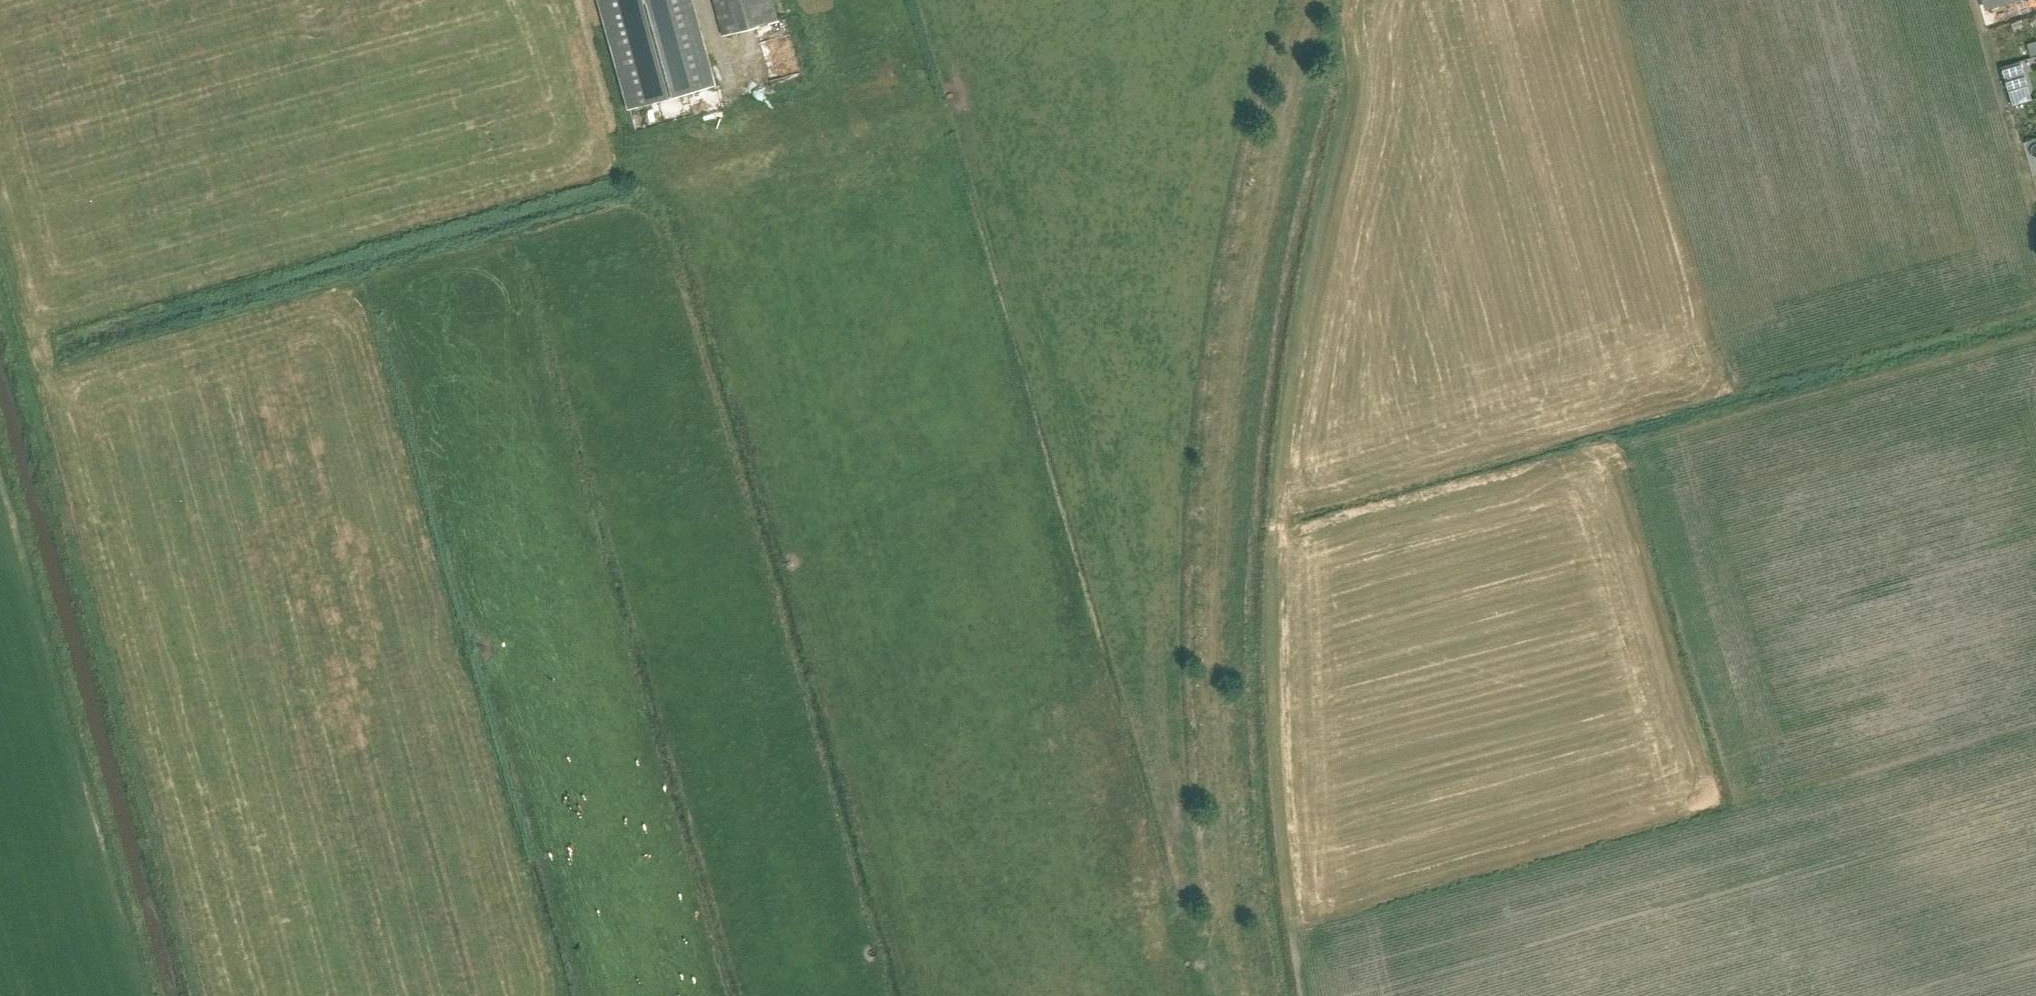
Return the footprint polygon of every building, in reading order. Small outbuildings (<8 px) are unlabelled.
[(717,85),(693,0),(600,0),(630,109),(717,85)] [(773,0),(715,0),(725,36),(779,21),(773,0)] [(2015,2),(2019,16),(2035,11),(2035,0),(2022,0),(2015,2)] [(2026,44),(2030,57),(2035,55),(2035,42),(2026,44)] [(2001,67),(2009,91),(2028,85),(2020,61),(2001,67)]
